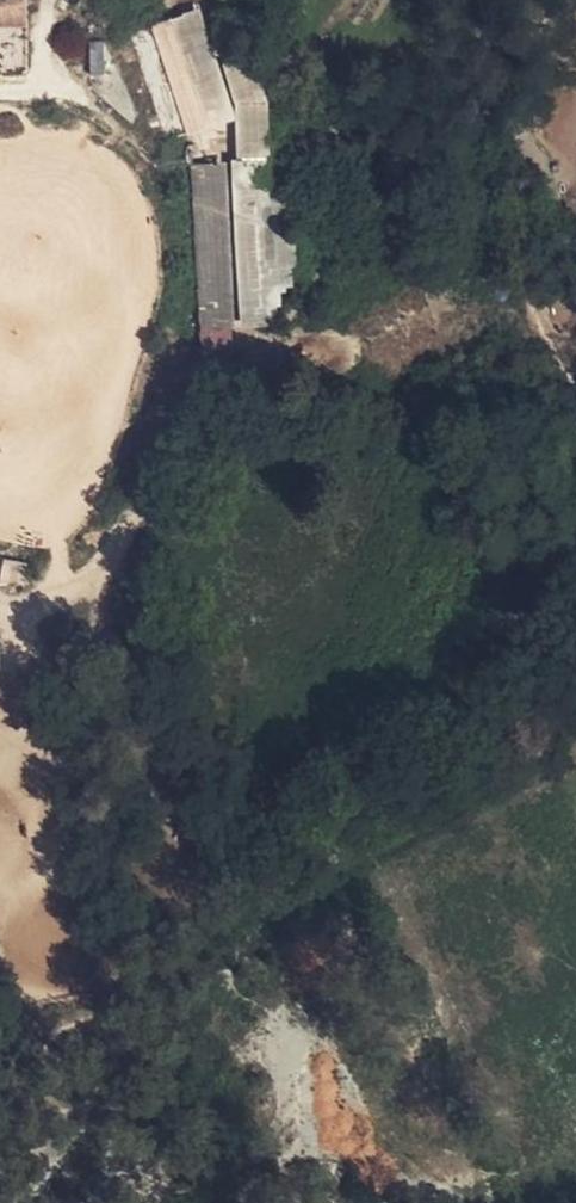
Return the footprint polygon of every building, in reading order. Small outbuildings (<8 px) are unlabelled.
[(13,78),(12,3),(0,3),(0,78),(13,78)] [(12,3),(13,78),(27,78),(26,3),(12,3)] [(196,159),(200,318),(281,315),(280,283),(299,283),(296,191),(272,192),(268,56),(213,57),(211,14),(146,16),(149,128),(238,125),(239,157),(196,159)]
